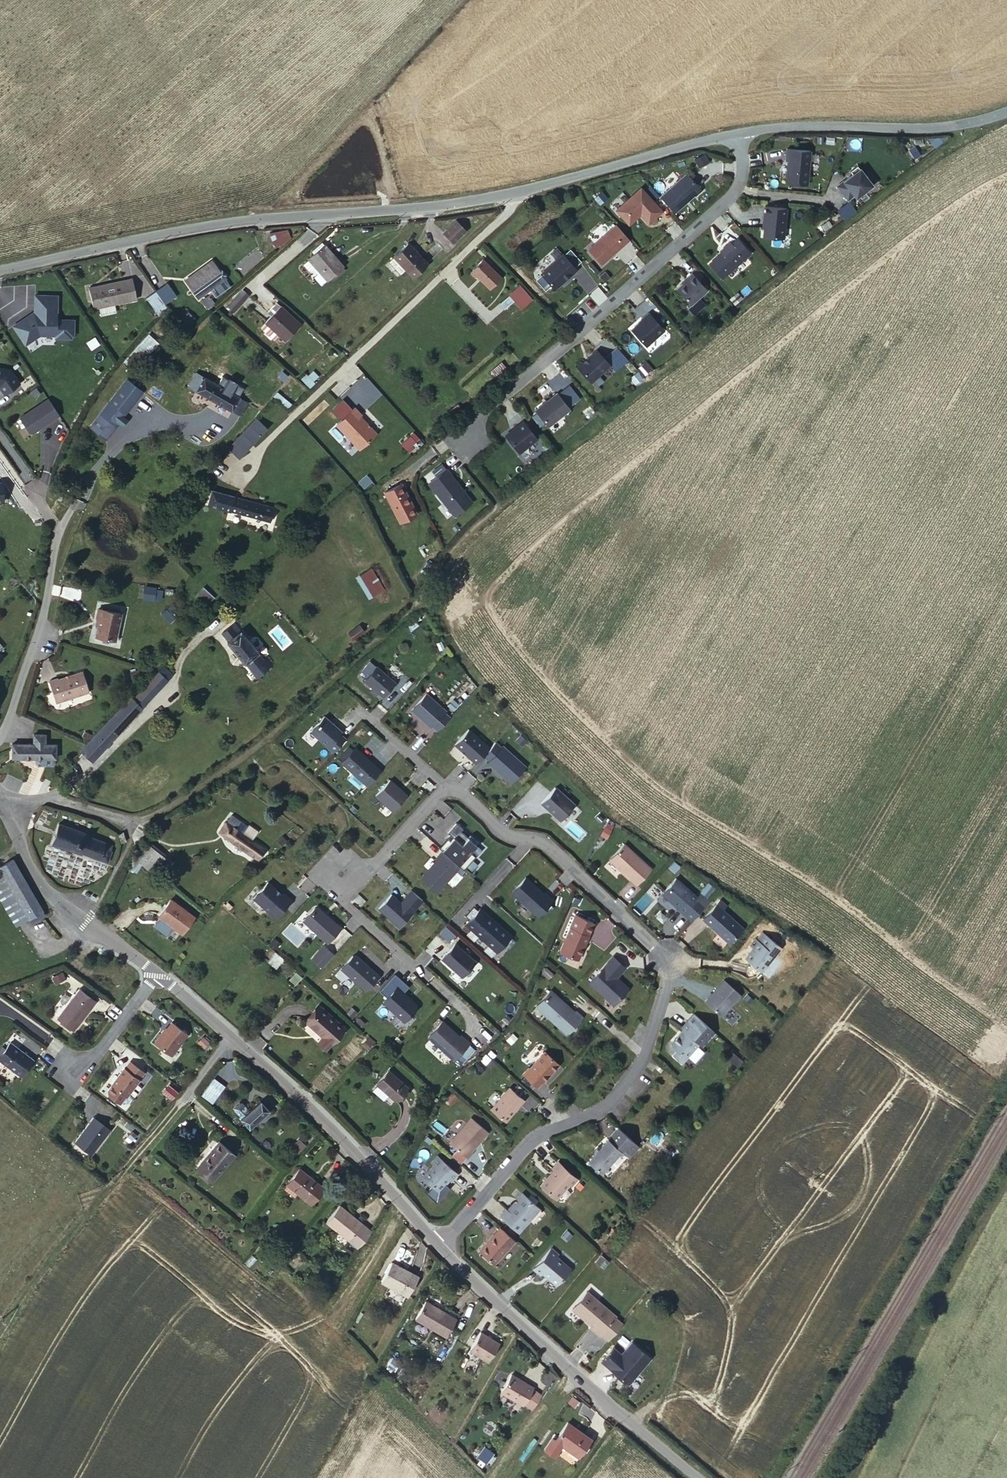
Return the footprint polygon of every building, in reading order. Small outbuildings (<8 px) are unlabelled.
[(805,152),(781,150),(780,158),(783,159),(783,162),(781,185),(802,187),(805,152)] [(849,175),(834,188),(845,201),(851,196),(853,199),(869,186),(854,167),(847,172),(849,175)] [(697,192),(682,175),(658,196),(673,212),(691,196),(692,197),(697,192)] [(633,216),(635,214),(636,215),(645,224),(658,212),(637,189),(612,212),(624,226),(634,217),(633,216)] [(843,220),(855,211),(848,202),(837,212),(843,220)] [(758,223),(760,223),(759,229),(758,238),(778,240),(781,210),(760,208),(758,223)] [(454,220),(441,232),(451,242),(463,230),(454,220)] [(624,240),(611,227),(584,251),(598,266),(620,246),(618,245),(624,240)] [(277,245),(268,238),(264,242),(273,249),(277,245)] [(318,247),(320,251),(331,244),(327,240),(318,247)] [(718,250),(720,252),(704,265),(717,280),(746,254),(733,240),(727,245),(726,244),(718,250)] [(401,265),(410,274),(424,261),(407,241),(392,254),(401,265)] [(320,251),(305,262),(309,270),(315,269),(317,272),(320,270),(320,271),(327,280),(328,281),(347,267),(331,244),(320,251)] [(575,268),(581,262),(570,250),(563,255),(575,268)] [(401,265),(392,254),(388,259),(397,269),(401,265)] [(211,276),(217,272),(208,260),(178,282),(190,298),(193,296),(189,291),(200,283),(197,277),(207,270),(211,276)] [(498,280),(481,262),(470,272),(487,291),(498,280)] [(567,266),(546,286),(558,299),(579,280),(567,266)] [(200,283),(211,276),(207,270),(197,277),(200,283)] [(327,280),(320,271),(314,275),(321,285),(327,280)] [(223,280),(217,272),(211,276),(200,283),(189,291),(193,296),(190,298),(193,302),(223,280)] [(687,275),(681,281),(683,284),(680,286),(674,292),(687,307),(703,292),(687,275)] [(90,309),(97,308),(113,303),(134,297),(128,278),(86,289),(90,309)] [(161,284),(153,290),(164,305),(172,298),(161,284)] [(143,297),(157,314),(164,308),(164,305),(153,290),(143,297)] [(506,299),(512,305),(523,297),(518,290),(506,299)] [(58,296),(33,295),(33,313),(12,326),(25,348),(39,337),(54,338),(54,340),(76,341),(75,320),(58,319),(58,296)] [(235,295),(226,308),(232,312),(241,300),(235,295)] [(206,307),(212,302),(207,297),(201,303),(206,307)] [(523,297),(512,305),(518,313),(530,304),(523,297)] [(503,313),(512,305),(506,299),(498,307),(503,313)] [(113,303),(97,308),(99,316),(114,312),(113,303)] [(263,324),(265,325),(277,336),(282,341),(298,325),(280,308),(263,324)] [(181,319),(188,326),(196,320),(189,312),(181,319)] [(644,315),(638,321),(639,322),(635,325),(628,332),(642,348),(660,333),(644,315)] [(277,336),(265,325),(259,330),(272,341),(277,336)] [(142,362),(159,344),(151,336),(134,354),(142,362)] [(592,352),(572,368),(584,383),(604,367),(592,352)] [(502,363),(491,370),(495,377),(506,370),(502,363)] [(0,369),(0,389),(5,396),(21,384),(10,370),(0,369)] [(187,387),(242,416),(249,401),(195,372),(187,387)] [(125,378),(89,426),(108,440),(119,424),(123,427),(128,419),(125,417),(145,392),(125,378)] [(553,395),(532,412),(545,428),(566,411),(553,395)] [(60,417),(48,399),(18,418),(29,437),(60,417)] [(352,409),(334,425),(356,451),(373,436),(357,418),(359,416),(352,409)] [(255,419),(227,449),(236,458),(264,429),(255,419)] [(520,423),(503,437),(516,454),(534,441),(520,423)] [(408,454),(422,442),(413,433),(400,445),(408,454)] [(444,470),(426,485),(451,517),(470,503),(444,470)] [(415,516),(398,486),(382,495),(399,525),(415,516)] [(211,491),(206,505),(267,522),(271,508),(211,491)] [(371,571),(360,578),(372,598),(383,592),(371,571)] [(143,599),(160,601),(161,589),(144,587),(143,599)] [(197,595),(208,605),(214,597),(204,587),(197,595)] [(96,611),(94,619),(97,620),(93,638),(113,642),(118,615),(96,611)] [(362,632),(356,625),(346,634),(353,641),(362,632)] [(241,665),(242,664),(254,653),(255,652),(237,631),(235,632),(230,626),(219,635),(225,641),(223,644),(241,665)] [(254,653),(242,664),(254,678),(266,667),(259,659),(254,653)] [(259,659),(266,667),(269,663),(263,656),(259,659)] [(155,669),(165,680),(171,675),(161,663),(155,669)] [(395,684),(376,667),(363,682),(382,699),(395,684)] [(129,698),(140,707),(165,680),(155,669),(129,698)] [(139,679),(135,671),(128,674),(132,682),(139,679)] [(86,692),(80,672),(55,681),(55,679),(47,682),(55,703),(86,692)] [(445,711),(426,693),(410,711),(430,730),(432,727),(437,732),(450,718),(444,713),(445,711)] [(129,698),(83,746),(95,757),(140,707),(129,698)] [(342,733),(324,717),(309,734),(333,755),(346,739),(341,735),(342,733)] [(489,749),(468,730),(453,746),(474,767),(481,759),(489,749)] [(33,735),(32,744),(44,744),(43,735),(33,735)] [(497,741),(489,749),(481,759),(510,785),(525,768),(497,741)] [(10,744),(10,756),(32,757),(32,762),(34,764),(48,764),(50,762),(51,757),(52,757),(52,745),(44,744),(32,744),(10,744)] [(381,771),(355,747),(340,765),(366,789),(381,771)] [(407,796),(389,780),(373,798),(381,807),(383,806),(392,814),(407,796)] [(574,806),(554,788),(539,805),(560,824),(574,806)] [(256,832),(246,825),(245,827),(229,817),(225,822),(231,827),(250,840),(256,832)] [(231,827),(225,822),(217,832),(224,837),(231,827)] [(479,843),(456,822),(445,834),(452,840),(440,852),(459,868),(463,871),(474,858),(470,854),(479,843)] [(85,835),(83,832),(58,824),(51,844),(78,853),(82,852),(106,861),(110,850),(110,845),(103,843),(104,840),(85,835)] [(231,827),(224,837),(256,861),(265,850),(250,840),(231,827)] [(283,846),(289,842),(283,836),(278,842),(283,846)] [(651,868),(624,843),(610,859),(636,884),(651,868)] [(142,845),(130,857),(138,864),(150,873),(161,861),(142,845)] [(459,868),(440,852),(432,860),(434,862),(419,879),(436,895),(459,868)] [(138,864),(130,857),(118,883),(122,885),(129,871),(133,874),(138,864)] [(0,867),(0,870),(28,919),(41,911),(12,860),(0,867)] [(165,865),(161,861),(150,873),(156,876),(165,865)] [(0,870),(0,900),(15,926),(28,919),(0,870)] [(553,900),(525,878),(510,895),(538,919),(553,900)] [(696,896),(674,878),(662,892),(662,895),(669,901),(671,901),(677,905),(675,907),(682,912),(696,896)] [(275,921),(293,899),(284,893),(283,895),(267,882),(251,901),(275,921)] [(398,931),(423,902),(410,891),(400,902),(391,894),(376,910),(398,931)] [(157,916),(169,925),(179,933),(192,918),(167,899),(155,914),(157,916)] [(741,925),(714,903),(701,919),(728,942),(741,925)] [(319,906),(314,906),(308,913),(310,914),(303,923),(326,944),(342,926),(319,906)] [(512,935),(479,908),(464,927),(497,955),(512,935)] [(44,917),(41,911),(28,919),(31,925),(44,917)] [(577,959),(592,923),(574,913),(570,923),(570,927),(559,950),(577,959)] [(162,933),(169,925),(157,916),(150,924),(162,933)] [(439,935),(449,944),(455,936),(445,928),(439,935)] [(781,946),(763,932),(758,938),(756,937),(750,944),(753,947),(745,957),(761,970),(781,946)] [(476,963),(455,944),(441,961),(461,979),(476,963)] [(323,945),(309,959),(320,970),(334,956),(323,945)] [(625,966),(612,955),(590,982),(613,1003),(628,986),(616,976),(625,966)] [(357,956),(352,956),(340,970),(365,994),(379,977),(357,956)] [(741,993),(724,980),(705,1001),(721,1015),(741,993)] [(419,1006),(396,988),(382,1005),(405,1024),(419,1006)] [(574,1011),(550,988),(536,1003),(559,1026),(557,1027),(564,1034),(581,1016),(575,1010),(574,1011)] [(86,993),(63,1023),(77,1033),(100,1003),(86,993)] [(340,1032),(316,1011),(303,1026),(319,1041),(314,1046),(320,1052),(340,1032)] [(165,1026),(162,1031),(160,1030),(154,1040),(170,1052),(186,1031),(170,1019),(165,1026)] [(459,1036),(442,1021),(426,1039),(453,1062),(470,1043),(460,1034),(459,1036)] [(718,1047),(699,1030),(693,1036),(694,1038),(682,1050),(682,1055),(687,1059),(684,1064),(692,1073),(709,1053),(712,1055),(718,1047)] [(0,1053),(0,1061),(20,1075),(32,1058),(9,1041),(0,1053)] [(542,1081),(556,1063),(542,1051),(528,1069),(526,1068),(521,1074),(535,1086),(540,1080),(542,1081)] [(732,1054),(727,1060),(737,1068),(742,1062),(732,1054)] [(125,1066),(124,1065),(111,1082),(126,1094),(144,1070),(129,1059),(125,1066)] [(372,1088),(392,1106),(405,1093),(385,1075),(372,1088)] [(524,1100),(510,1088),(491,1110),(506,1123),(524,1100)] [(258,1102),(248,1110),(239,1119),(247,1128),(267,1111),(258,1102)] [(239,1119),(248,1110),(240,1103),(237,1103),(232,1108),(232,1111),(239,1119)] [(93,1115),(75,1140),(92,1152),(110,1129),(93,1115)] [(488,1133),(472,1120),(451,1145),(458,1151),(453,1157),(461,1164),(466,1158),(468,1160),(473,1154),(472,1152),(488,1133)] [(620,1149),(629,1138),(616,1126),(606,1139),(605,1138),(584,1161),(598,1172),(618,1149),(620,1149)] [(229,1161),(215,1146),(193,1171),(207,1184),(229,1161)] [(458,1175),(439,1157),(433,1163),(435,1165),(423,1177),(439,1192),(450,1179),(452,1181),(458,1175)] [(577,1180),(558,1163),(553,1169),(554,1170),(540,1185),(555,1199),(568,1184),(571,1187),(577,1180)] [(300,1170),(288,1183),(297,1191),(310,1204),(324,1189),(300,1170)] [(650,1180),(645,1175),(639,1183),(645,1188),(650,1180)] [(297,1191),(288,1183),(281,1191),(289,1199),(297,1191)] [(539,1208),(521,1193),(506,1210),(505,1208),(498,1216),(517,1233),(539,1208)] [(328,1219),(358,1246),(371,1231),(341,1204),(328,1219)] [(515,1241),(501,1228),(494,1236),(493,1234),(479,1250),(495,1265),(515,1241)] [(558,1285),(571,1268),(557,1257),(558,1255),(551,1249),(535,1270),(542,1276),(544,1274),(558,1285)] [(415,1276),(390,1262),(380,1278),(404,1293),(415,1276)] [(601,1337),(617,1318),(588,1294),(574,1311),(594,1329),(593,1330),(601,1337)] [(460,1317),(429,1297),(418,1313),(449,1333),(460,1317)] [(658,1352),(628,1328),(614,1346),(634,1362),(632,1364),(641,1371),(658,1352)] [(503,1345),(484,1333),(473,1349),(492,1361),(503,1345)] [(531,1407),(539,1396),(533,1389),(534,1386),(513,1374),(502,1392),(523,1405),(524,1403),(531,1407)] [(574,1398),(570,1404),(578,1410),(581,1404),(574,1398)] [(557,1436),(578,1453),(591,1437),(571,1420),(557,1436)]
